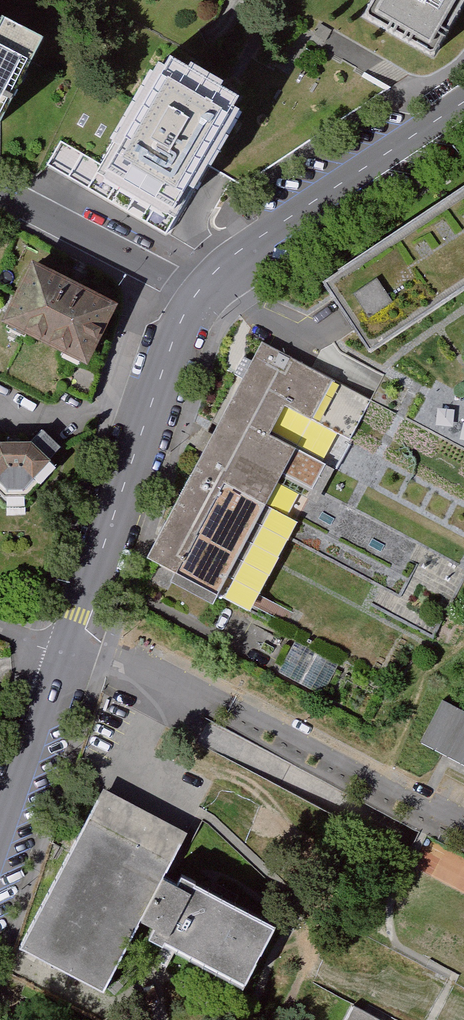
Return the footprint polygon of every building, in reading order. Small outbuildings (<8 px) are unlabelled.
[(463,14),(463,0),(376,0),(368,15),(369,20),(433,57),(440,56),(463,14)] [(53,35),(10,13),(0,34),(0,120),(7,124),(53,35)] [(228,87),(231,81),(197,62),(194,67),(175,56),(170,66),(163,62),(117,144),(123,148),(109,173),(112,174),(108,182),(173,218),(177,211),(182,213),(196,189),(202,192),(220,161),(248,111),(241,108),(247,98),(228,87)] [(375,355),(463,296),(463,192),(326,284),(375,355)] [(126,307),(37,262),(5,325),(94,370),(126,307)] [(374,402),(268,346),(154,564),(182,579),(177,590),(221,612),(290,480),(316,494),(330,467),(275,438),(290,410),(353,442),(374,402)] [(65,450),(48,434),(36,447),(2,447),(0,445),(0,484),(2,486),(13,474),(26,474),(38,485),(65,450)] [(345,664),(300,640),(282,676),(326,699),(345,664)] [(443,703),(422,744),(463,766),(463,714),(443,703)] [(189,834),(105,790),(20,953),(105,996),(140,930),(158,940),(154,947),(244,993),(278,928),(182,878),(177,887),(165,881),(189,834)] [(355,1006),(348,1019),(380,1019),(355,1006)]
